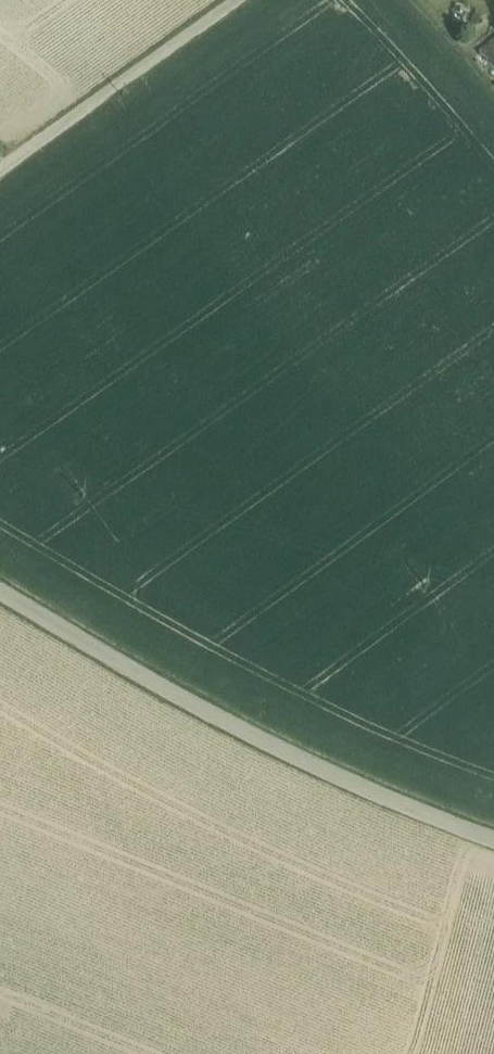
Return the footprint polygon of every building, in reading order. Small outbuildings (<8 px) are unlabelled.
[(473,53),(493,75),(493,33),(473,53)]
